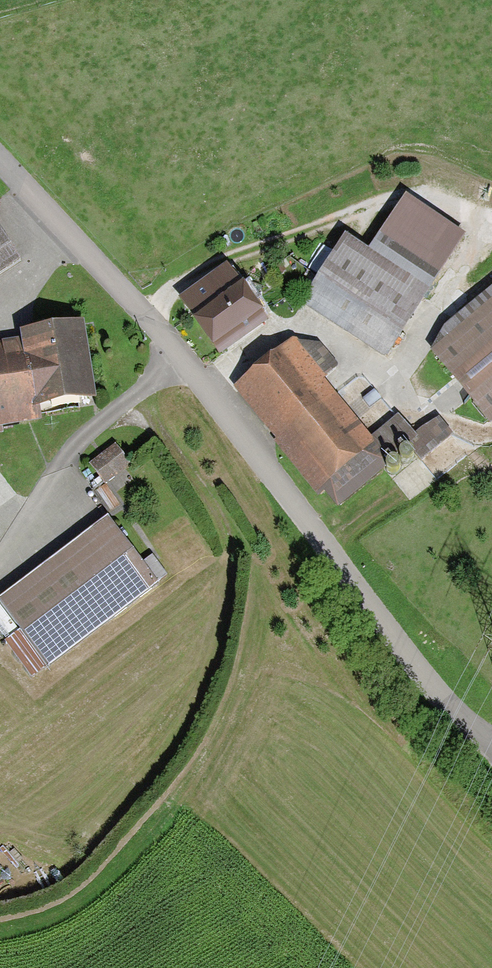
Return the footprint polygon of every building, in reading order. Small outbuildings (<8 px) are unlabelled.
[(0,243),(0,273),(14,263),(0,243)] [(341,247),(299,311),(383,365),(435,283),(374,244),(363,261),(341,247)] [(224,278),(175,313),(208,360),(257,325),(224,278)] [(425,350),(484,421),(491,415),(491,295),(425,350)] [(0,345),(0,425),(91,408),(77,331),(0,345)] [(290,347),(235,396),(329,502),(402,437),(393,426),(368,449),(313,387),(334,368),(317,348),(290,347)] [(444,445),(427,426),(402,449),(419,468),(444,445)] [(125,469),(111,451),(89,469),(103,487),(125,469)] [(102,526),(0,606),(0,613),(45,670),(150,587),(102,526)]
